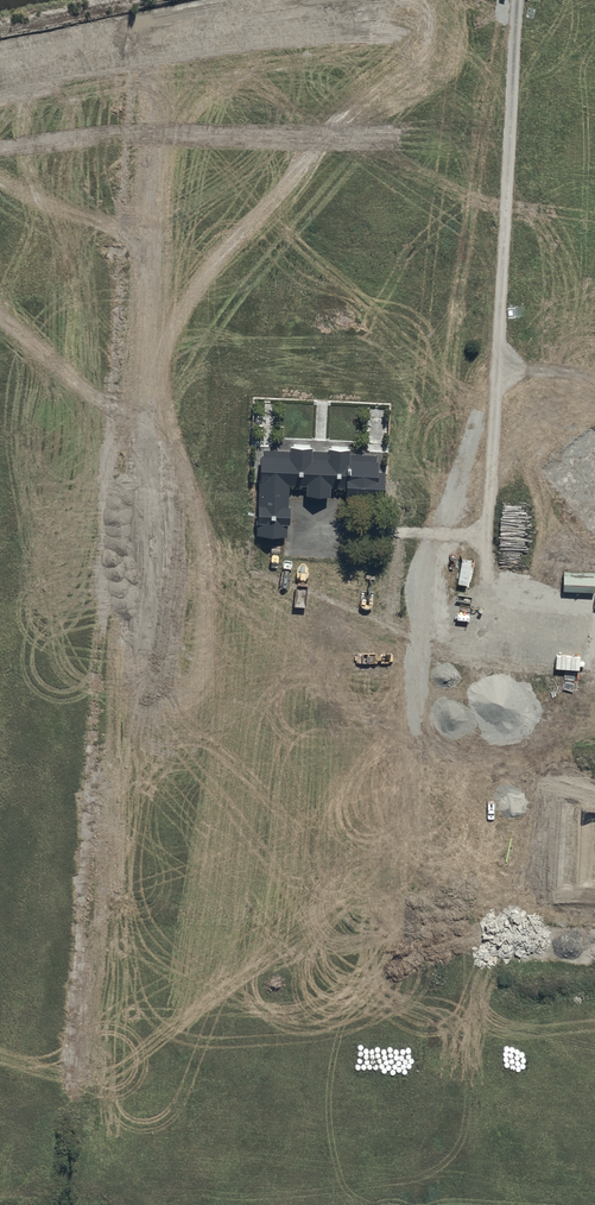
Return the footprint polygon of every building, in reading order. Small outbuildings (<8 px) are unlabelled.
[(263,451),(259,451),(255,531),(285,533),(288,482),(305,482),(304,491),(329,492),(329,484),(345,485),(344,496),(382,497),(383,468),(377,467),(377,457),(375,457),(376,451),(349,450),(349,445),(327,444),(327,449),(311,448),(311,444),(290,443),(289,447),(263,446),(263,451)]
